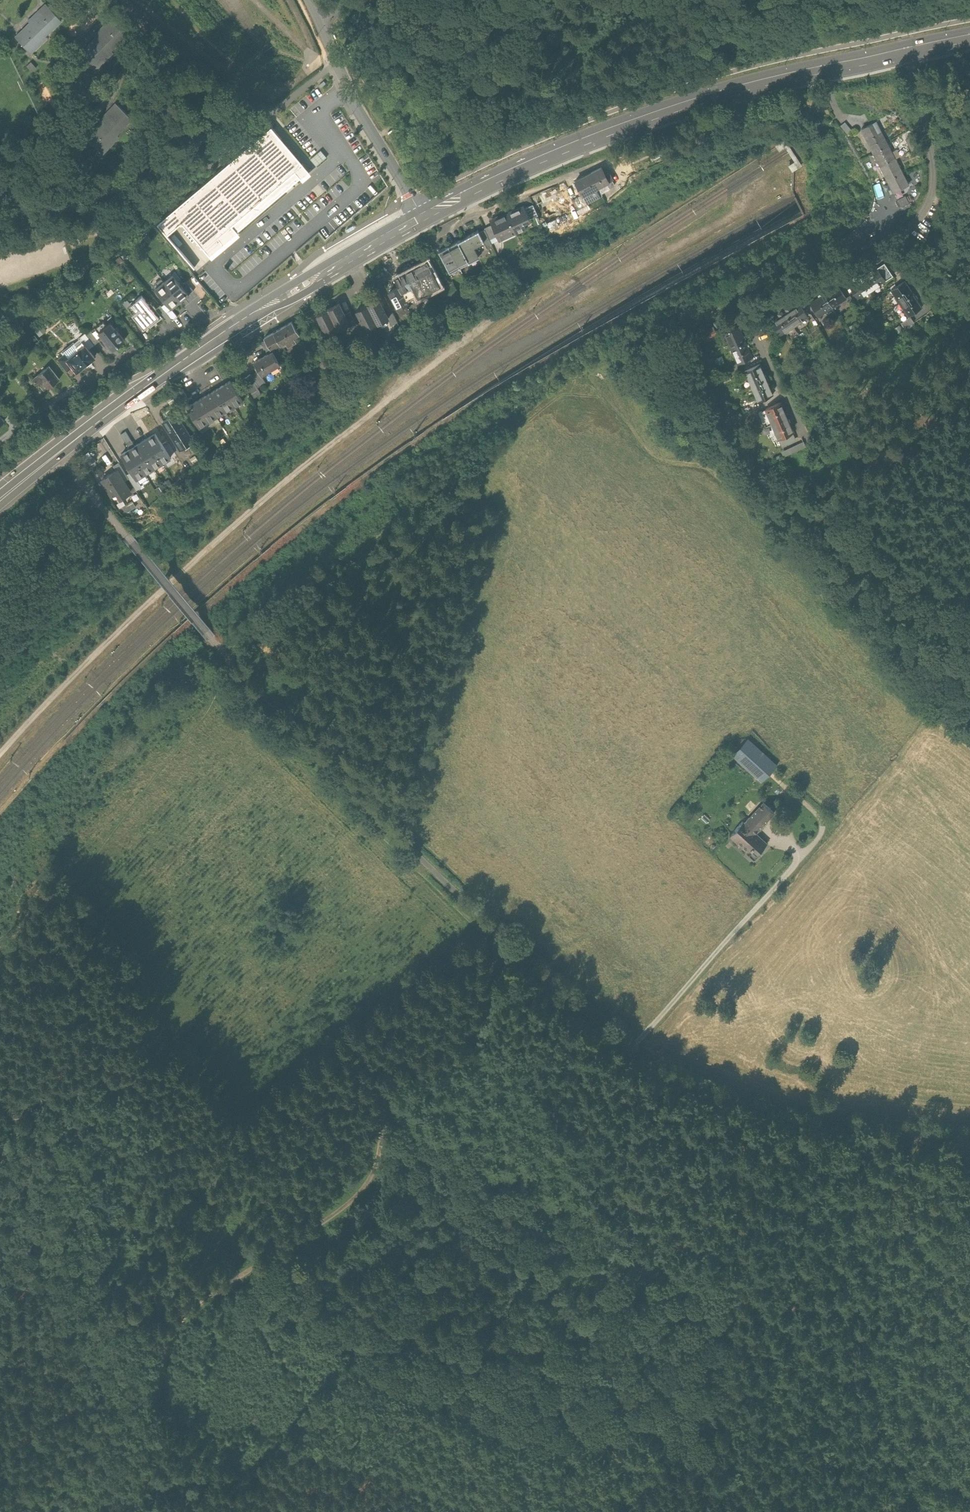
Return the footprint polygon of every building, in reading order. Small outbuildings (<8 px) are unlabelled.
[(62,19),(45,2),(27,19),(29,21),(15,35),(32,52),(48,36),(46,34),(62,19)] [(126,33),(109,17),(79,50),(98,68),(114,51),(112,49),(126,33)] [(31,61),(27,65),(32,71),(36,67),(31,61)] [(133,117),(115,101),(84,133),(104,152),(120,135),(118,133),(133,117)] [(856,122),(850,115),(845,119),(851,126),(856,122)] [(888,141),(875,116),(859,124),(872,149),(888,141)] [(204,248),(212,257),(240,234),(237,230),(300,178),(302,181),(311,173),(307,168),(304,164),(271,126),(158,222),(168,234),(182,222),(204,248)] [(894,155),(888,141),(872,149),(878,163),(894,155)] [(901,169),(894,155),(878,163),(885,177),(901,169)] [(609,165),(597,171),(604,186),(614,181),(617,180),(612,172),(609,165)] [(908,183),(901,169),(885,177),(892,190),(908,183)] [(617,170),(612,172),(617,180),(614,181),(616,186),(621,183),(619,178),(620,177),(617,170)] [(597,171),(585,177),(588,184),(586,186),(589,191),(590,194),(604,186),(597,171)] [(914,198),(911,190),(903,194),(906,202),(914,198)] [(596,206),(590,194),(589,191),(578,197),(585,211),(596,206)] [(539,202),(531,205),(536,217),(544,213),(539,202)] [(530,204),(514,211),(523,231),(539,224),(536,217),(531,205),(530,204)] [(557,210),(549,213),(552,219),(560,216),(557,210)] [(514,211),(496,219),(498,223),(503,235),(505,239),(523,231),(514,211)] [(491,227),(496,238),(503,235),(498,223),(491,226),(491,227)] [(499,244),(496,238),(491,227),(485,231),(490,240),(493,247),(499,244)] [(484,229),(464,239),(474,261),(485,255),(480,245),(490,240),(485,231),(484,229)] [(464,239),(454,243),(465,265),(474,261),(464,239)] [(456,270),(465,265),(454,243),(445,248),(456,270)] [(447,282),(433,257),(400,273),(405,283),(412,295),(422,290),(424,294),(447,282)] [(889,260),(882,264),(890,278),(898,273),(889,260)] [(882,264),(868,273),(876,287),(890,278),(882,264)] [(173,273),(165,279),(181,301),(190,295),(183,285),(173,273)] [(862,296),(876,287),(868,273),(853,282),(862,296)] [(905,301),(919,292),(910,278),(896,287),(905,301)] [(165,279),(155,286),(166,302),(172,309),(181,301),(165,279)] [(458,279),(449,284),(455,297),(465,292),(458,279)] [(189,281),(183,285),(190,295),(195,291),(189,281)] [(843,281),(830,289),(839,303),(852,295),(843,281)] [(405,283),(395,288),(404,305),(414,300),(412,295),(405,283)] [(825,312),(839,303),(830,289),(816,298),(825,312)] [(928,306),(919,292),(905,301),(914,315),(928,306)] [(136,301),(141,307),(130,316),(143,332),(162,317),(154,307),(143,294),(136,301)] [(385,294),(374,300),(385,321),(396,315),(390,304),(385,294)] [(345,298),(334,304),(344,324),(355,318),(351,309),(345,298)] [(805,299),(791,309),(799,321),(813,311),(805,299)] [(373,327),(385,321),(374,300),(362,305),(368,316),(373,327)] [(166,302),(161,306),(169,316),(174,312),(166,302)] [(395,302),(390,304),(396,315),(399,321),(404,318),(395,302)] [(159,303),(154,307),(162,317),(167,313),(161,306),(159,303)] [(332,330),(344,324),(334,304),(322,310),(332,330)] [(356,306),(351,309),(355,318),(359,326),(365,323),(370,332),(375,330),(373,327),(368,316),(363,319),(356,306)] [(784,330),(799,321),(791,309),(776,318),(784,330)] [(298,331),(290,317),(271,328),(279,342),(283,340),(287,347),(296,342),(292,335),(298,331)] [(915,323),(911,318),(903,323),(906,328),(915,323)] [(728,329),(735,344),(751,337),(745,322),(728,329)] [(116,323),(104,333),(118,350),(130,339),(116,323)] [(899,325),(895,328),(898,334),(903,331),(899,325)] [(712,327),(699,332),(704,343),(716,338),(712,327)] [(279,342),(271,328),(261,333),(269,348),(271,347),(279,342)] [(684,340),(698,336),(696,329),(682,332),(684,340)] [(104,340),(96,330),(86,338),(94,348),(104,340)] [(86,338),(86,337),(68,351),(71,355),(65,359),(73,370),(78,366),(82,371),(101,357),(94,348),(86,338)] [(757,352),(751,337),(735,344),(741,359),(757,352)] [(281,364),(271,347),(270,347),(253,358),(258,369),(262,374),(281,364)] [(222,357),(212,363),(222,379),(232,373),(222,357)] [(750,366),(757,381),(771,375),(764,360),(750,366)] [(55,365),(39,378),(44,385),(48,382),(53,387),(65,378),(55,365)] [(736,374),(733,368),(721,373),(724,379),(736,374)] [(255,378),(254,381),(257,386),(265,381),(262,374),(258,369),(252,372),(255,378)] [(777,390),(771,375),(757,381),(764,396),(777,390)] [(229,378),(220,383),(234,406),(243,402),(229,378)] [(257,386),(254,381),(246,385),(253,397),(261,393),(257,386)] [(220,383),(211,389),(225,412),(234,406),(220,383)] [(183,389),(173,395),(179,405),(189,399),(183,389)] [(211,389),(203,394),(216,417),(225,412),(211,389)] [(203,394),(195,398),(209,422),(216,417),(203,394)] [(770,404),(777,419),(792,412),(785,397),(770,404)] [(195,398),(185,405),(198,428),(209,422),(195,398)] [(11,420),(0,405),(0,429),(11,420)] [(799,427),(792,412),(777,419),(784,434),(799,427)] [(176,414),(163,422),(180,449),(193,441),(176,414)] [(146,439),(162,464),(170,458),(155,434),(146,439)] [(806,445),(803,437),(780,447),(783,453),(791,449),(792,451),(806,445)] [(146,439),(138,444),(153,469),(162,464),(146,439)] [(129,450),(145,474),(153,469),(138,444),(129,450)] [(136,480),(145,474),(129,450),(121,455),(136,480)] [(118,470),(101,480),(112,498),(117,495),(121,501),(133,494),(125,482),(118,470)] [(136,508),(133,502),(122,509),(126,515),(136,508)] [(776,767),(747,739),(733,754),(762,782),(769,774),(776,767)] [(744,824),(742,822),(731,835),(749,851),(751,848),(757,853),(756,854),(757,855),(767,844),(755,833),(774,813),(763,803),(744,824)]
